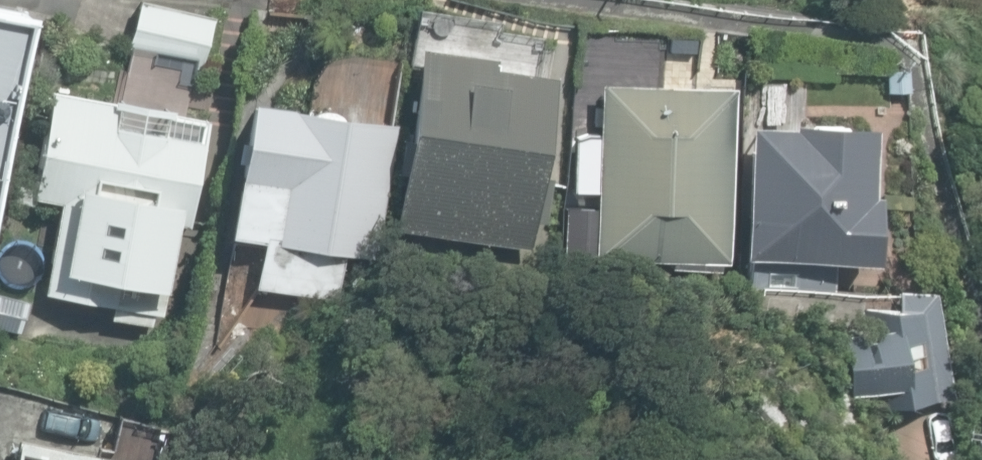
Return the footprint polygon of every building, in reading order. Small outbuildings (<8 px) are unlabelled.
[(39,5),(11,0),(0,0),(0,220),(39,5)] [(127,51),(203,69),(215,18),(140,0),(127,51)] [(394,231),(530,249),(554,75),(496,67),(497,56),(420,45),(407,138),(400,137),(396,172),(402,173),(394,231)] [(907,91),(907,67),(884,68),(885,91),(907,91)] [(671,269),(721,270),(721,262),(729,262),(732,85),(600,82),(599,132),(587,131),(573,137),(572,172),(597,172),(595,260),(671,261),(671,269)] [(110,317),(150,325),(152,312),(159,313),(177,222),(188,224),(208,121),(51,91),(24,231),(54,237),(43,290),(112,303),(110,317)] [(253,286),(335,300),(343,253),(377,258),(395,123),(248,99),(225,233),(260,239),(258,254),(251,253),(247,278),(255,279),(253,286)] [(743,256),(872,260),(874,191),(868,191),(869,124),(789,122),(789,125),(746,124),(743,256)] [(891,387),(894,406),(949,396),(930,286),(891,285),(894,301),(858,307),(862,328),(831,334),(842,395),(857,393),(876,389),(891,387)] [(20,333),(28,301),(0,294),(0,328),(20,333)] [(178,432),(118,419),(110,458),(17,437),(11,459),(172,459),(178,432)]
